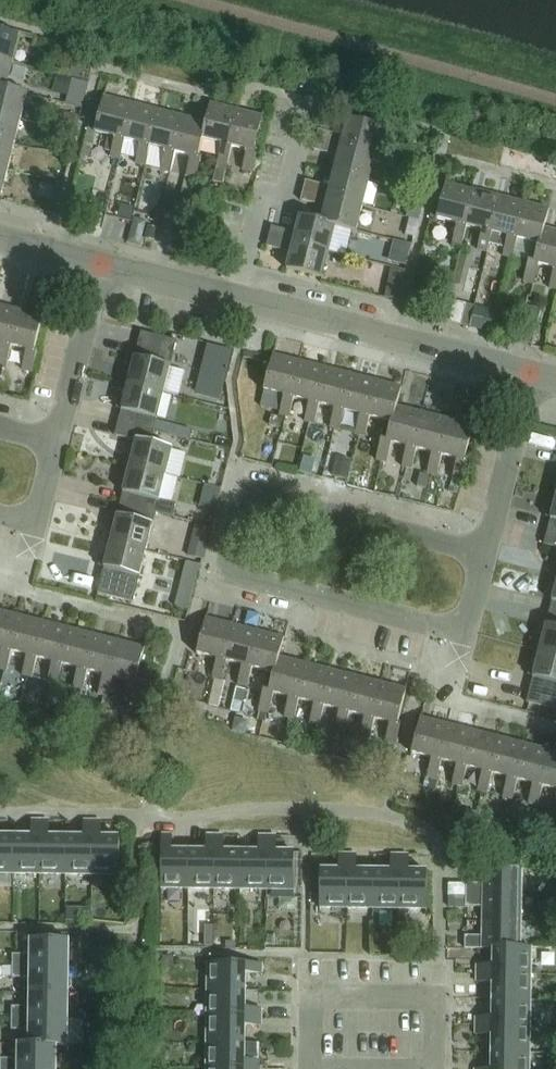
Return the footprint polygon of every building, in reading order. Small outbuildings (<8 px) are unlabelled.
[(14,63),(21,37),(0,31),(0,59),(14,63)] [(8,88),(14,63),(0,59),(0,86),(8,89),(8,88)] [(72,67),(70,76),(83,79),(85,70),(72,67)] [(72,79),(69,91),(86,96),(89,84),(72,79)] [(22,120),(28,93),(8,88),(8,89),(0,86),(0,114),(22,120)] [(121,139),(130,103),(105,96),(95,133),(116,138),(111,156),(122,159),(126,141),(121,139)] [(145,146),(155,109),(130,103),(121,139),(126,141),(141,145),(136,163),(147,165),(151,148),(145,146)] [(228,146),(237,110),(210,103),(205,122),(207,122),(202,140),(203,140),(223,146),(213,181),(223,184),(232,148),(228,146)] [(181,116),(173,114),(155,109),(145,146),(151,148),(166,151),(161,169),(173,172),(177,154),(172,152),(181,116)] [(228,146),(232,148),(248,152),(243,170),(252,173),(257,153),(254,152),(263,117),(237,110),(228,146)] [(62,113),(59,128),(75,132),(79,117),(62,113)] [(15,145),(22,120),(0,114),(0,141),(15,145)] [(207,122),(205,122),(181,116),(172,152),(177,154),(192,157),(187,176),(184,175),(176,207),(185,209),(190,190),(193,191),(196,178),(201,158),(199,157),(203,140),(202,140),(207,122)] [(319,130),(316,140),(377,155),(384,129),(347,119),(342,136),(319,130)] [(316,140),(314,149),(337,155),(333,171),(371,181),(377,155),(316,140)] [(9,170),(15,145),(0,141),(0,168),(9,170)] [(2,196),(9,170),(0,168),(0,196),(2,196)] [(305,181),(303,191),(364,207),(371,181),(333,171),(329,187),(305,181)] [(463,225),(471,190),(445,184),(436,219),(457,224),(452,243),(462,246),(467,227),(467,226),(463,225)] [(492,212),(497,197),(471,190),(463,225),(467,226),(467,227),(482,231),(477,249),(487,252),(489,243),(491,233),(487,231),(492,212)] [(303,191),(301,200),(324,206),(320,221),(335,225),(335,227),(357,232),(364,207),(303,191)] [(411,192),(408,205),(422,208),(425,195),(411,192)] [(513,237),(522,203),(497,197),(492,212),(487,231),(491,233),(489,243),(504,247),(502,256),(512,258),(517,239),(513,237)] [(543,229),(548,210),(522,203),(513,237),(517,239),(533,243),(523,283),(533,285),(538,265),(538,264),(534,263),(542,229),(543,229)] [(335,225),(320,221),(300,216),(296,233),(272,226),(270,236),(329,251),(335,227),(335,225)] [(408,219),(405,236),(415,238),(419,222),(408,219)] [(148,226),(145,238),(154,240),(157,228),(148,226)] [(543,229),(542,229),(534,263),(538,264),(538,265),(553,269),(547,289),(555,291),(555,232),(543,229)] [(322,277),(329,251),(270,236),(267,247),(290,253),(286,268),(322,277)] [(390,270),(387,283),(401,286),(404,273),(390,270)] [(418,298),(415,311),(428,314),(431,301),(418,298)] [(1,345),(0,349),(0,366),(6,368),(12,347),(8,347),(17,311),(0,306),(0,344),(1,345)] [(533,346),(542,310),(527,306),(518,342),(533,346)] [(495,334),(500,312),(475,307),(470,328),(495,334)] [(8,347),(12,347),(27,351),(20,379),(30,381),(37,352),(33,351),(42,317),(17,311),(8,347)] [(128,383),(162,391),(163,390),(171,392),(177,368),(168,366),(169,365),(168,365),(174,340),(141,332),(135,358),(129,356),(127,366),(132,368),(128,383)] [(207,348),(200,374),(225,380),(232,354),(207,348)] [(274,351),(264,390),(283,395),(278,415),(289,418),(294,397),(289,397),(299,358),(274,351)] [(299,358),(289,397),(294,397),(309,401),(304,421),(314,423),(319,404),(314,403),(324,364),(299,358)] [(324,364),(314,403),(319,404),(334,408),(329,427),(340,430),(345,410),(340,409),(349,371),(324,364)] [(349,371),(340,409),(345,410),(360,414),(355,434),(364,436),(370,417),(365,415),(375,377),(349,371)] [(375,377),(365,415),(370,417),(389,422),(384,441),(380,439),(375,459),(385,462),(390,443),(387,443),(397,404),(402,384),(375,377)] [(155,418),(162,391),(128,383),(124,399),(119,398),(116,408),(121,409),(118,421),(152,429),(155,418)] [(397,404),(387,443),(390,443),(406,447),(401,465),(411,468),(416,450),(412,449),(422,410),(397,404)] [(422,410),(412,449),(416,450),(431,454),(426,471),(436,474),(440,456),(437,455),(447,417),(422,410)] [(271,416),(269,426),(278,428),(280,418),(271,416)] [(447,417),(437,455),(440,456),(455,460),(451,478),(461,480),(466,461),(464,460),(473,423),(447,417)] [(149,442),(152,429),(118,421),(115,434),(115,433),(114,435),(136,441),(132,456),(127,454),(124,464),(164,474),(170,447),(149,442)] [(304,463),(326,468),(334,432),(312,427),(304,463)] [(157,500),(164,474),(124,464),(121,474),(127,476),(123,490),(122,490),(122,492),(120,503),(154,512),(157,501),(157,500)] [(340,464),(337,476),(346,478),(349,466),(340,464)] [(420,474),(417,487),(426,489),(429,477),(420,474)] [(555,492),(552,506),(546,504),(544,515),(549,516),(546,530),(555,533),(555,492)] [(154,512),(173,517),(176,505),(157,500),(157,501),(154,512)] [(154,512),(120,503),(116,515),(111,514),(108,524),(114,526),(110,541),(145,550),(152,523),(151,523),(154,512)] [(546,530),(543,540),(542,542),(555,545),(555,533),(546,530)] [(191,540),(187,556),(204,560),(208,544),(191,540)] [(139,575),(145,550),(110,541),(106,557),(101,555),(98,566),(103,567),(96,593),(132,602),(138,576),(138,577),(139,575)] [(186,562),(184,570),(197,574),(199,565),(186,562)] [(552,573),(550,581),(555,582),(551,597),(550,599),(551,599),(547,612),(555,614),(555,574),(552,573)] [(1,649),(0,655),(0,669),(6,670),(11,652),(6,651),(16,613),(0,609),(0,649),(1,649)] [(547,612),(545,622),(540,621),(537,631),(543,633),(538,650),(555,655),(555,614),(547,612)] [(16,613),(6,651),(11,652),(26,656),(22,674),(31,677),(36,657),(31,656),(40,619),(16,613)] [(206,615),(196,653),(218,658),(213,677),(222,680),(226,661),(223,660),(233,622),(206,615)] [(31,656),(36,657),(52,661),(47,681),(58,684),(62,664),(57,663),(66,625),(40,619),(31,656)] [(233,622),(223,660),(226,661),(242,665),(237,684),(246,687),(251,667),(248,666),(258,628),(233,622)] [(66,625),(57,663),(62,664),(77,668),(72,688),(82,690),(87,670),(82,669),(92,632),(66,625)] [(248,666),(251,667),(273,673),(268,691),(264,690),(259,709),(269,712),(274,693),(269,692),(279,654),(284,635),(258,628),(248,666)] [(92,632),(82,669),(87,670),(103,674),(98,694),(108,697),(113,677),(108,676),(117,638),(92,632)] [(132,703),(140,674),(137,673),(144,645),(117,638),(108,676),(113,677),(127,681),(122,701),(132,703)] [(538,650),(535,664),(529,662),(527,673),(532,674),(526,700),(555,707),(555,655),(538,650)] [(269,692),(274,693),(288,697),(283,716),(293,718),(298,699),(294,698),(304,660),(279,654),(269,692)] [(294,698),(298,699),(313,703),(308,722),(318,725),(323,706),(320,705),(330,667),(304,660),(294,698)] [(320,705),(323,706),(339,710),(334,729),(344,731),(349,712),(345,711),(355,673),(330,667),(320,705)] [(345,711),(349,712),(364,716),(359,736),(369,738),(374,719),(370,718),(380,680),(355,673),(345,711)] [(140,674),(132,703),(149,707),(156,678),(140,674)] [(370,718),(374,719),(390,723),(385,742),(394,744),(399,724),(396,724),(405,686),(380,680),(370,718)] [(420,714),(410,752),(431,758),(426,777),(432,779),(437,780),(442,760),(438,759),(448,721),(420,714)] [(235,718),(232,731),(245,734),(249,721),(235,718)] [(448,721),(438,759),(442,760),(456,764),(451,784),(461,786),(466,767),(462,766),(472,727),(448,721)] [(462,766),(466,767),(481,771),(477,790),(487,793),(491,773),(488,772),(498,734),(472,727),(462,766)] [(488,772),(491,773),(507,777),(503,796),(512,798),(516,780),(513,779),(523,740),(498,734),(488,772)] [(513,779),(516,780),(532,784),(527,802),(537,805),(542,786),(538,785),(548,747),(523,740),(513,779)] [(542,786),(555,790),(555,749),(548,747),(538,785),(542,786)] [(424,779),(422,790),(429,791),(430,787),(431,780),(424,779)] [(466,810),(464,825),(474,827),(476,812),(466,810)] [(13,835),(12,873),(38,874),(39,821),(30,821),(30,835),(13,835)] [(39,821),(38,874),(65,874),(65,836),(48,836),(48,821),(39,821)] [(65,836),(65,874),(91,874),(92,821),(83,821),(82,837),(65,836)] [(92,821),(91,874),(119,875),(119,837),(100,837),(100,821),(92,821)] [(12,873),(13,835),(0,835),(0,873),(12,873)] [(161,835),(161,888),(186,888),(187,851),(171,851),(171,835),(161,835)] [(187,851),(186,888),(211,888),(212,835),(201,835),(201,851),(187,851)] [(212,835),(211,888),(240,889),(240,851),(223,851),(223,835),(212,835)] [(240,851),(240,889),(266,889),(266,836),(257,836),(257,852),(240,851)] [(266,836),(266,889),(292,889),(293,852),(275,852),(275,836),(266,836)] [(318,870),(318,908),(346,908),(346,855),(337,855),(337,870),(318,870)] [(346,855),(346,908),(372,908),(372,870),(354,870),(354,855),(346,855)] [(372,870),(372,908),(398,908),(398,855),(389,855),(389,870),(372,870)] [(398,855),(398,908),(425,908),(425,871),(406,871),(406,855),(398,855)] [(465,895),(520,895),(520,868),(483,868),(482,884),(465,883),(465,895)] [(465,895),(465,883),(447,883),(447,895),(465,895)] [(520,922),(520,895),(465,895),(465,906),(482,906),(482,922),(520,922)] [(465,937),(465,949),(492,949),(520,949),(520,948),(520,922),(482,922),(482,937),(465,937)] [(204,925),(204,948),(212,948),(213,925),(204,925)] [(93,935),(93,950),(110,950),(110,935),(93,935)] [(266,936),(266,945),(278,944),(277,935),(266,936)] [(14,954),(14,966),(68,967),(68,939),(30,939),(30,955),(14,954)] [(375,943),(375,952),(385,953),(385,943),(375,943)] [(476,965),(476,973),(530,974),(530,948),(520,948),(520,949),(492,949),(492,965),(476,965)] [(207,963),(207,990),(244,991),(244,973),(260,973),(260,964),(207,963)] [(14,966),(14,978),(30,978),(30,993),(68,993),(68,967),(14,966)] [(476,973),(475,982),(492,982),(491,999),(530,1000),(530,974),(476,973)] [(207,990),(206,1017),(260,1017),(260,1009),(244,1009),(244,991),(207,990)] [(13,1007),(12,1018),(68,1019),(68,993),(30,993),(29,1007),(13,1007)] [(475,1017),(475,1025),(530,1026),(530,1000),(491,999),(491,1017),(475,1017)] [(206,1017),(206,1042),(244,1043),(244,1025),(260,1026),(260,1017),(206,1017)] [(12,1018),(12,1030),(30,1030),(30,1044),(30,1045),(56,1045),(56,1046),(67,1046),(68,1019),(12,1018)] [(475,1025),(475,1034),(491,1034),(491,1052),(529,1052),(530,1026),(475,1025)] [(90,1032),(91,1045),(110,1044),(109,1031),(90,1032)] [(206,1068),(238,1068),(259,1068),(259,1061),(243,1060),(244,1043),(206,1042),(206,1068)] [(1,1068),(55,1068),(56,1046),(56,1045),(30,1045),(30,1044),(19,1044),(19,1059),(1,1059),(1,1068)] [(475,1068),(529,1068),(529,1052),(491,1052),(490,1068),(475,1068)]
